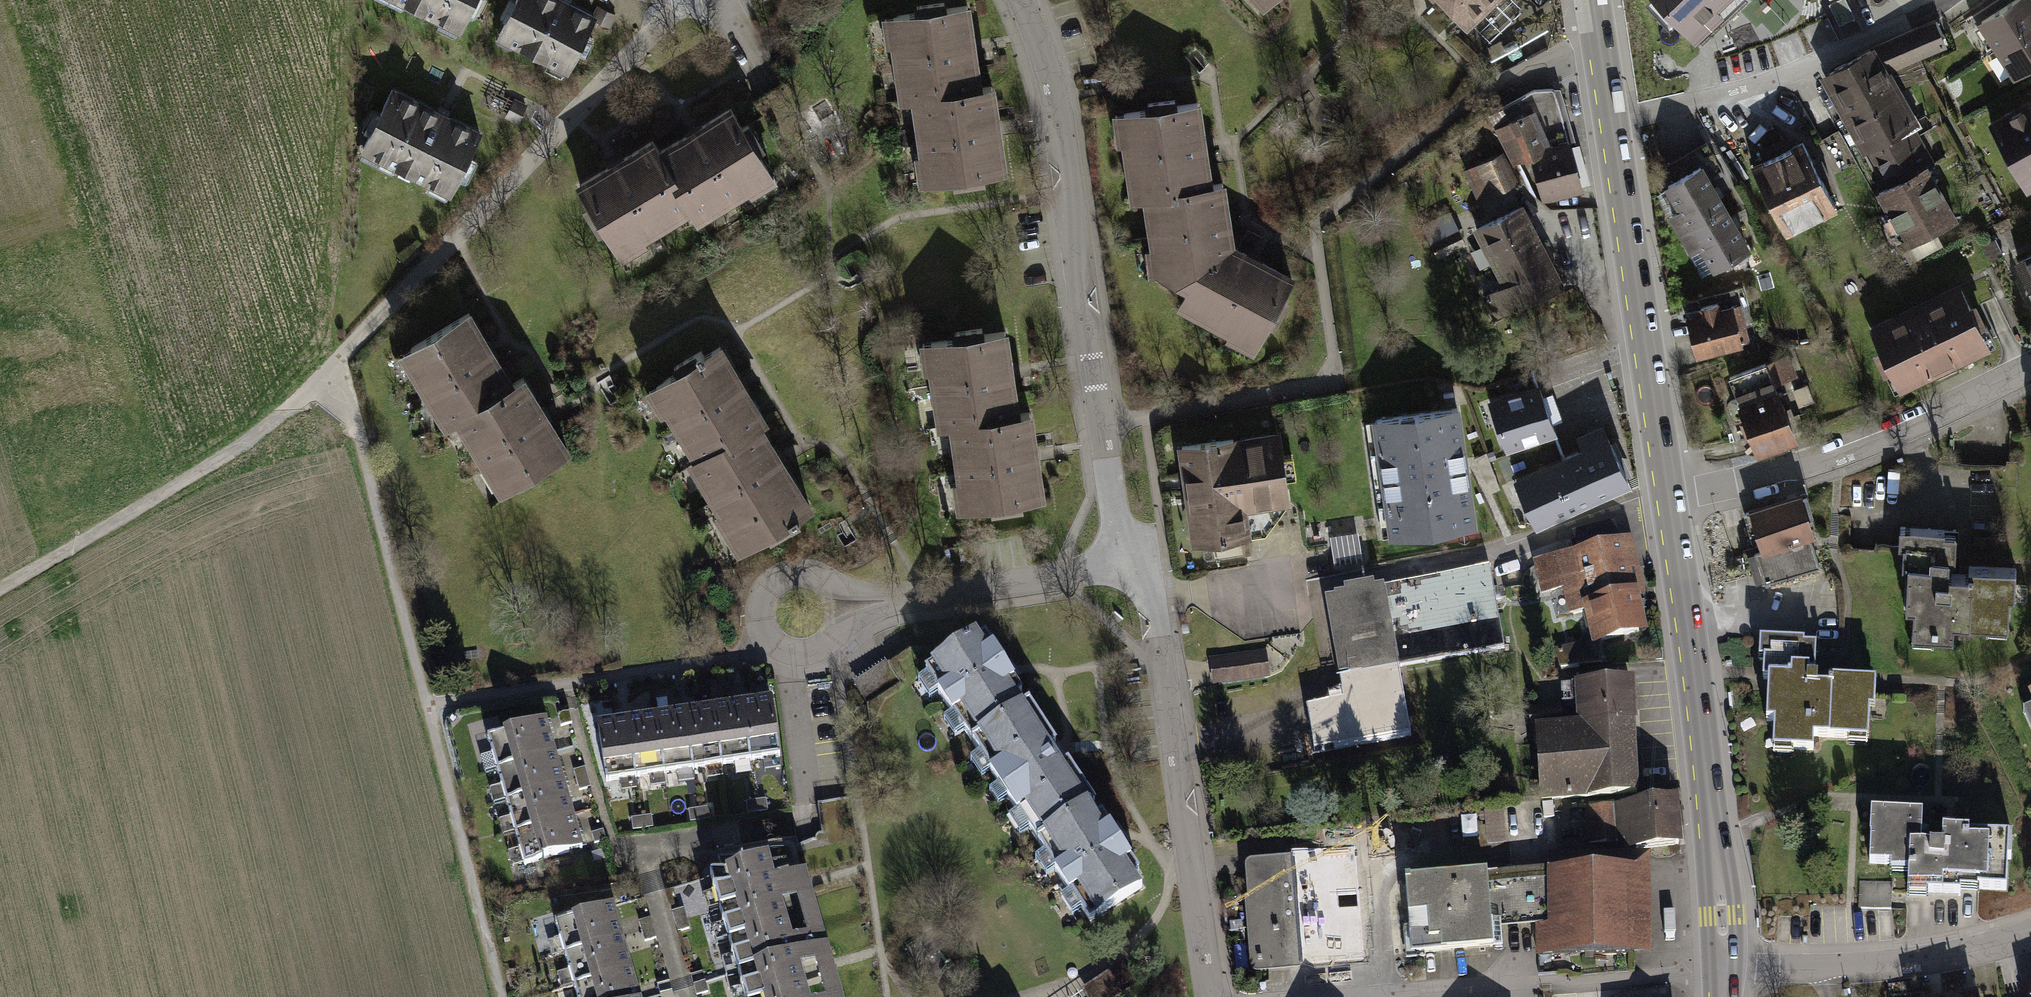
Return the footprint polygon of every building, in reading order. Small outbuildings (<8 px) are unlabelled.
[(474,0),(402,0),(406,2),(404,6),(421,15),(423,11),(460,29),(474,0)] [(568,69),(593,19),(594,17),(570,5),(567,10),(556,4),(558,0),(516,0),(499,35),(568,69)] [(1467,23),(1491,0),(1445,0),(1467,23)] [(1687,31),(1720,0),(1657,0),(1687,31)] [(2029,0),(2017,0),(1981,22),(1998,49),(2030,28),(2030,3),(2029,0)] [(918,13),(893,17),(897,43),(895,43),(899,74),(908,73),(912,100),(924,98),(980,90),(974,54),(968,55),(966,42),(972,41),(967,6),(945,9),(944,3),(917,7),(918,13)] [(598,7),(594,17),(593,19),(609,26),(614,15),(598,7)] [(1873,48),(1871,50),(1885,73),(1945,45),(1934,22),(1873,48)] [(1998,49),(2015,75),(2030,65),(2030,28),(1998,49)] [(1828,74),(1891,186),(1925,167),(1925,168),(1930,166),(1914,137),(1900,144),(1898,140),(1897,140),(1893,133),(1912,123),(1885,73),(1871,50),(1828,74)] [(927,155),(931,181),(955,178),(956,184),(983,180),(982,174),(1004,171),(999,134),(992,135),(991,123),(997,122),(992,89),(980,90),(924,98),(928,123),(920,124),(924,155),(927,155)] [(1533,91),(1489,115),(1514,162),(1523,159),(1524,160),(1532,158),(1543,195),(1581,184),(1570,147),(1554,92),(1553,90),(1550,89),(1533,91)] [(451,192),(480,133),(447,117),(444,123),(433,118),(436,112),(392,90),(363,148),(397,165),(395,169),(412,178),(414,174),(451,192)] [(1148,110),(1124,113),(1128,140),(1125,140),(1130,171),(1138,170),(1142,197),(1155,195),(1210,187),(1204,151),(1199,152),(1197,139),(1202,138),(1197,103),(1176,106),(1175,100),(1147,104),(1148,110)] [(526,106),(514,101),(507,117),(518,122),(526,106)] [(1992,125),(2021,177),(2030,172),(2030,103),(1992,125)] [(689,134),(659,152),(688,199),(695,210),(716,197),(720,205),(747,188),(746,186),(769,172),(756,151),(762,148),(748,125),(742,128),(731,109),(700,127),(703,133),(692,139),(689,134)] [(611,166),(580,185),(591,204),(586,207),(600,230),(606,227),(618,248),(642,234),(643,236),(670,220),(665,213),(688,199),(659,152),(653,141),(622,160),(625,165),(614,171),(611,166)] [(1803,143),(1753,167),(1786,232),(1830,209),(1832,212),(1836,209),(1820,177),(1828,173),(1822,161),(1814,165),(1803,143)] [(1580,144),(1570,147),(1581,184),(1590,182),(1580,144)] [(1498,155),(1468,169),(1481,196),(1511,183),(1498,155)] [(1672,215),(1682,232),(1724,208),(1700,167),(1668,186),(1681,209),(1672,215)] [(1955,221),(1925,168),(1925,167),(1891,186),(1879,193),(1909,246),(1955,221)] [(2021,177),(2027,187),(2030,185),(2030,172),(2021,177)] [(1222,184),(1210,187),(1155,195),(1159,219),(1150,220),(1155,252),(1157,252),(1160,274),(1190,290),(1206,261),(1220,268),(1232,247),(1229,231),(1223,232),(1222,220),(1227,219),(1222,184)] [(1522,206),(1476,229),(1494,264),(1495,263),(1506,286),(1486,296),(1495,316),(1560,284),(1522,206)] [(1702,244),(1716,268),(1748,250),(1724,208),(1682,232),(1692,250),(1702,244)] [(1434,241),(1456,231),(1449,218),(1425,230),(1431,243),(1434,241)] [(1462,244),(1456,231),(1434,241),(1441,255),(1462,244)] [(1248,256),(1232,247),(1220,268),(1206,261),(1190,290),(1185,299),(1208,311),(1204,319),(1231,334),(1233,332),(1256,344),(1268,323),(1274,326),(1287,301),(1281,298),(1292,279),(1260,262),(1257,267),(1246,261),(1248,256)] [(2019,262),(2030,286),(2030,256),(2019,262)] [(1910,311),(1872,330),(1892,371),(1895,369),(1902,382),(1912,377),(1926,371),(1928,374),(1960,359),(1958,355),(1972,348),(1982,343),(1976,330),(1980,328),(1961,291),(1912,315),(1910,311)] [(1702,315),(1689,319),(1698,354),(1740,343),(1731,308),(1719,311),(1717,303),(1701,308),(1702,315)] [(455,421),(466,414),(513,386),(494,355),(489,358),(485,352),(482,347),(488,344),(469,313),(410,348),(424,371),(417,376),(433,402),(441,398),(455,421)] [(1986,325),(1980,328),(1976,330),(1982,343),(1972,348),(1976,355),(1996,345),(1986,325)] [(956,338),(931,342),(935,369),(932,369),(937,400),(946,399),(950,425),(963,423),(1017,416),(1012,379),(1006,380),(1004,368),(1010,367),(1005,331),(983,334),(982,329),(955,332),(956,338)] [(739,378),(720,347),(704,356),(701,351),(675,367),(678,372),(656,385),(671,408),(668,410),(685,436),(692,432),(706,455),(759,423),(765,420),(746,389),(740,392),(734,381),(739,378)] [(1738,398),(1731,400),(1735,411),(1742,408),(1749,427),(1744,428),(1748,438),(1753,436),(1758,451),(1794,437),(1774,384),(1794,377),(1786,356),(1730,378),(1738,398)] [(1915,384),(1912,377),(1902,382),(1895,369),(1892,371),(1885,374),(1894,394),(1915,384)] [(495,463),(509,485),(567,450),(548,419),(543,422),(540,418),(536,412),(542,408),(524,379),(513,386),(466,414),(478,436),(471,440),(488,468),(495,463)] [(1541,393),(1493,410),(1506,448),(1555,430),(1541,393)] [(1457,408),(1375,419),(1383,473),(1373,474),(1374,485),(1384,483),(1392,537),(1474,525),(1457,408)] [(1017,416),(963,423),(966,448),(957,450),(962,481),(964,480),(968,507),(992,503),(993,510),(1020,506),(1020,500),(1042,497),(1037,460),(1030,461),(1029,449),(1035,448),(1030,414),(1017,416)] [(776,452),(759,423),(706,455),(700,459),(713,480),(706,484),(722,511),(724,510),(746,546),(767,533),(770,538),(800,520),(797,514),(809,507),(783,463),(778,466),(771,455),(776,452)] [(1584,451),(1517,482),(1536,524),(1628,482),(1603,428),(1578,439),(1584,451)] [(1233,439),(1182,446),(1186,472),(1193,471),(1198,511),(1191,512),(1195,538),(1199,541),(1241,535),(1244,554),(1250,553),(1242,502),(1252,500),(1252,502),(1273,518),(1287,500),(1284,478),(1286,478),(1283,456),(1281,456),(1278,435),(1233,441),(1233,439)] [(1799,497),(1744,513),(1765,583),(1820,567),(1806,520),(1813,518),(1807,498),(1800,500),(1799,497)] [(1910,527),(1900,527),(1899,545),(1903,545),(1902,566),(1908,567),(1906,608),(1914,608),(1913,630),(1931,630),(1931,637),(1953,638),(1954,624),(1989,626),(1989,619),(2008,620),(2009,594),(2007,594),(2007,585),(2015,585),(2016,568),(1969,566),(1968,574),(1948,573),(1949,559),(1955,560),(1956,541),(1955,541),(1956,529),(1944,529),(1944,528),(1910,526),(1910,527)] [(1579,553),(1542,563),(1550,591),(1566,588),(1572,613),(1583,610),(1592,608),(1599,641),(1601,640),(1639,632),(1631,598),(1618,547),(1613,527),(1575,537),(1579,553)] [(1632,543),(1618,547),(1631,598),(1645,595),(1632,543)] [(1490,566),(1384,585),(1399,667),(1504,648),(1490,566)] [(1335,594),(1349,676),(1399,667),(1384,585),(1335,594)] [(1599,641),(1592,608),(1583,610),(1587,630),(1587,635),(1585,639),(1582,642),(1578,644),(1557,649),(1560,669),(1602,665),(1601,640),(1599,641)] [(974,639),(926,671),(939,691),(938,693),(952,715),(954,714),(972,742),(1024,708),(1017,697),(1022,694),(985,638),(977,643),(974,639)] [(1817,642),(1761,640),(1760,660),(1764,660),(1763,680),(1769,680),(1767,721),(1775,722),(1774,742),(1792,743),(1792,749),(1814,750),(1815,736),(1850,738),(1850,733),(1869,733),(1871,707),(1868,707),(1868,698),(1876,699),(1877,682),(1830,679),(1830,687),(1818,687),(1818,679),(1810,678),(1810,672),(1816,673),(1817,642)] [(1262,653),(1211,661),(1215,686),(1265,678),(1262,653)] [(1353,697),(1326,702),(1334,749),(1411,735),(1399,667),(1349,676),(1353,697)] [(1631,683),(1563,686),(1564,703),(1581,702),(1582,726),(1562,727),(1565,797),(1637,793),(1631,683)] [(750,760),(780,756),(772,699),(742,703),(750,760)] [(1322,751),(1334,749),(1326,702),(1313,705),(1322,751)] [(721,765),(750,760),(742,703),(714,707),(721,765)] [(1029,705),(1024,708),(972,742),(992,771),(990,772),(1017,813),(1019,812),(1038,842),(1090,808),(1095,805),(1068,764),(1064,767),(1051,749),(1056,746),(1029,705)] [(693,769),(721,765),(714,707),(685,712),(693,769)] [(1559,725),(1557,707),(1533,711),(1534,728),(1559,725)] [(664,773),(693,769),(685,712),(656,716),(664,773)] [(569,714),(558,717),(561,726),(572,723),(569,714)] [(636,777),(664,773),(656,716),(627,720),(636,777)] [(545,720),(488,737),(497,769),(554,753),(545,720)] [(606,782),(636,777),(627,720),(598,724),(606,782)] [(1565,797),(1562,727),(1537,729),(1541,800),(1565,797)] [(564,785),(554,753),(497,769),(506,801),(564,785)] [(585,768),(574,771),(577,781),(588,777),(585,768)] [(588,777),(577,781),(580,790),(591,787),(588,777)] [(573,816),(564,785),(506,801),(515,833),(573,816)] [(1674,799),(1631,803),(1634,828),(1636,849),(1678,845),(1674,799)] [(767,800),(756,801),(757,812),(768,811),(767,800)] [(746,802),(748,813),(757,812),(756,801),(746,802)] [(1634,828),(1631,803),(1587,807),(1589,842),(1618,840),(1616,829),(1634,828)] [(709,808),(699,809),(700,820),(710,819),(709,808)] [(1097,819),(1090,808),(1038,842),(1056,870),(1055,871),(1069,893),(1071,892),(1090,921),(1142,887),(1134,875),(1138,872),(1102,816),(1097,819)] [(689,810),(690,821),(700,820),(699,809),(689,810)] [(1507,810),(1460,812),(1463,863),(1510,860),(1507,810)] [(1922,813),(1871,811),(1870,835),(1871,835),(1870,863),(1909,865),(1908,893),(1960,896),(1961,888),(2006,890),(2007,859),(2011,859),(2012,836),(1969,833),(1969,831),(1942,830),(1942,847),(1920,846),(1922,813)] [(582,849),(573,816),(515,833),(525,865),(582,849)] [(641,817),(643,829),(653,828),(652,816),(641,817)] [(641,817),(632,818),(633,830),(643,829),(641,817)] [(1616,829),(1618,840),(1629,848),(1636,849),(1634,828),(1616,829)] [(592,834),(595,843),(606,840),(603,831),(592,834)] [(1291,858),(1250,862),(1247,863),(1245,867),(1247,897),(1258,896),(1258,905),(1254,906),(1251,910),(1253,938),(1265,937),(1267,965),(1299,962),(1299,963),(1363,957),(1354,846),(1290,851),(1291,858)] [(1554,855),(1554,874),(1631,873),(1632,953),(1651,953),(1649,854),(1554,855)] [(767,860),(710,876),(745,996),(807,996),(799,968),(792,943),(780,903),(774,881),(767,860)] [(1550,868),(1406,879),(1410,926),(1410,927),(1415,927),(1417,952),(1425,951),(1492,946),(1490,921),(1500,921),(1536,918),(1537,927),(1555,925),(1550,868)] [(1631,873),(1554,874),(1555,925),(1537,927),(1537,954),(1632,953),(1631,873)] [(774,881),(780,903),(798,897),(810,938),(792,943),(799,968),(817,963),(827,996),(834,996),(823,961),(829,960),(822,934),(816,936),(798,874),(774,881)] [(1892,883),(1859,882),(1858,908),(1891,910),(1892,883)] [(612,905),(555,921),(565,954),(622,937),(612,905)] [(689,928),(683,909),(673,912),(678,931),(689,928)] [(650,918),(639,922),(642,931),(653,928),(650,918)] [(1502,945),(1500,921),(1490,921),(1492,946),(1502,945)] [(1425,957),(1425,951),(1417,952),(1415,927),(1410,927),(1410,926),(1403,927),(1406,959),(1425,957)] [(657,937),(653,928),(642,931),(645,941),(657,937)] [(631,969),(622,937),(565,954),(574,986),(631,969)] [(1102,978),(1114,996),(1132,984),(1120,966),(1102,978)] [(631,969),(574,986),(577,996),(639,996),(631,969)] [(708,992),(702,973),(691,976),(697,995),(708,992)] [(661,995),(672,992),(669,982),(658,985),(661,995)]
